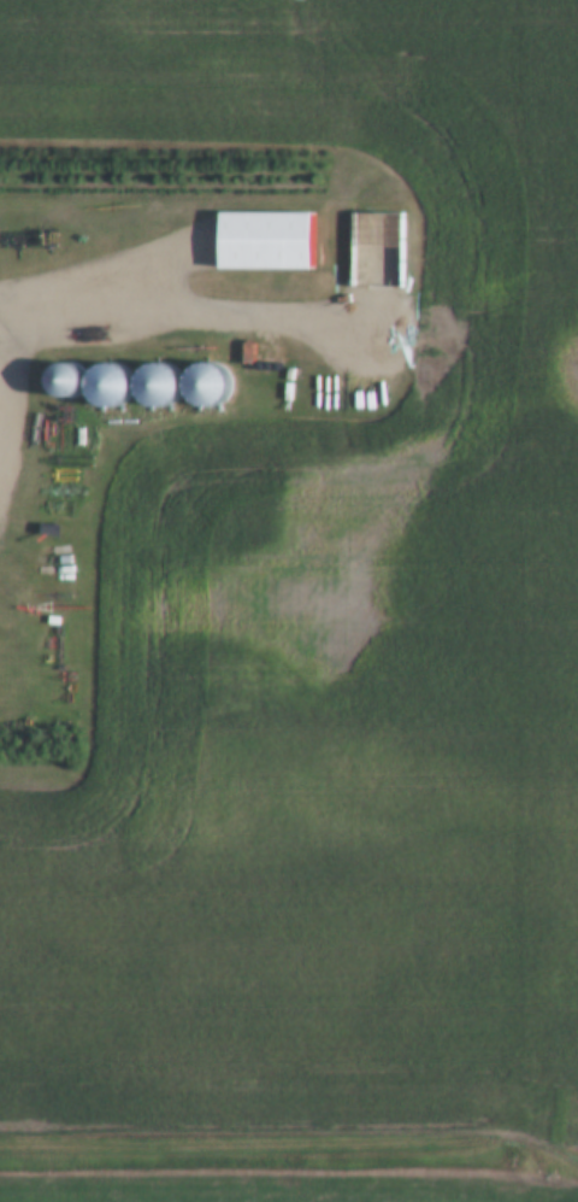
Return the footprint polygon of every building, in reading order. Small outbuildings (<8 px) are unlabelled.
[(311,215),(218,215),(218,272),(310,273),(311,215)]
